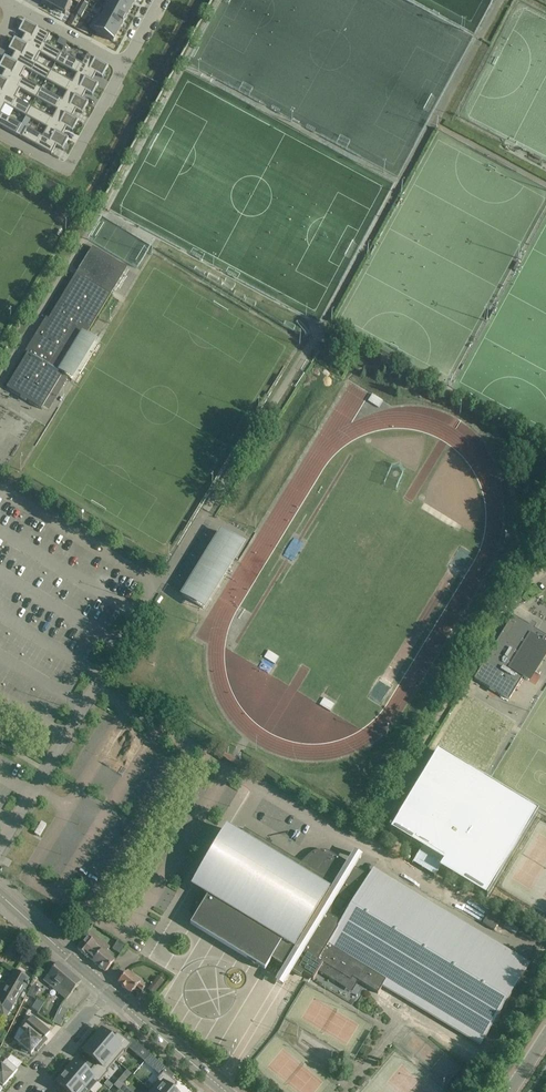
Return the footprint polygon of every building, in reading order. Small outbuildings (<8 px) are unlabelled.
[(53,8),(55,8),(54,10),(62,14),(62,13),(65,14),(72,1),(78,4),(81,0),(57,0),(53,8)] [(103,8),(125,20),(131,10),(114,0),(107,0),(103,8)] [(131,10),(136,0),(114,0),(131,10)] [(96,17),(119,31),(125,20),(103,8),(102,8),(106,10),(101,19),(99,19),(96,17)] [(96,17),(90,28),(104,36),(113,42),(114,40),(119,31),(96,17)] [(24,21),(18,31),(25,35),(21,42),(20,43),(35,51),(40,53),(39,54),(56,63),(61,53),(45,44),(50,35),(26,22),(24,21)] [(14,39),(8,49),(15,53),(11,60),(11,61),(25,69),(46,81),(51,71),(35,62),(39,54),(40,53),(35,51),(20,43),(21,42),(14,39)] [(61,53),(56,63),(77,74),(91,82),(92,81),(96,74),(102,78),(108,67),(87,55),(82,64),(61,53)] [(0,65),(0,68),(5,71),(1,78),(1,79),(15,87),(20,90),(23,92),(36,99),(41,89),(20,77),(25,69),(11,61),(11,60),(4,57),(0,65)] [(51,71),(46,81),(67,92),(81,100),(82,99),(86,92),(92,96),(98,85),(92,81),(91,82),(77,74),(72,82),(51,71)] [(5,105),(26,117),(31,107),(15,98),(20,90),(15,87),(1,79),(1,78),(0,78),(0,102),(5,105)] [(41,89),(36,99),(57,110),(72,118),(72,117),(76,110),(82,114),(88,103),(82,99),(81,100),(67,92),(62,100),(41,89)] [(16,135),(21,125),(1,114),(5,105),(0,102),(0,126),(16,135)] [(31,107),(26,117),(47,128),(62,136),(66,128),(72,132),(78,121),(72,117),(72,118),(57,110),(52,119),(31,107)] [(26,128),(21,138),(52,154),(56,146),(62,150),(68,139),(62,136),(47,128),(42,137),(26,128)] [(34,343),(28,353),(7,388),(41,409),(42,409),(62,374),(72,380),(75,382),(98,343),(96,341),(86,335),(97,318),(111,295),(109,294),(112,289),(114,290),(127,268),(92,247),(79,269),(81,270),(78,275),(76,274),(48,319),(46,318),(32,341),(34,343)] [(324,348),(330,352),(332,348),(335,344),(328,340),(324,348)] [(181,595),(204,609),(232,563),(222,556),(232,539),(220,532),(182,594),(181,595)] [(513,616),(474,679),(509,700),(523,677),(528,680),(545,651),(545,644),(544,643),(545,639),(545,636),(513,616)] [(436,754),(390,830),(415,846),(421,849),(420,849),(417,855),(412,863),(435,877),(440,869),(446,873),(483,895),(485,897),(487,898),(490,892),(493,887),(495,884),(537,815),(538,812),(438,751),(436,754)] [(222,759),(235,767),(237,762),(225,755),(222,759)] [(39,837),(46,825),(41,822),(35,834),(39,837)] [(303,974),(313,981),(318,972),(334,982),(338,974),(351,981),(352,978),(378,993),(382,986),(481,1045),(529,965),(527,963),(527,964),(521,960),(509,952),(509,953),(501,949),(502,948),(489,940),(489,941),(481,937),(482,936),(470,928),(469,929),(462,925),(462,924),(450,917),(442,913),(443,912),(431,905),(430,905),(423,901),(423,900),(411,893),(411,894),(403,889),(404,888),(393,881),(392,882),(384,878),(385,877),(373,870),(369,876),(355,868),(355,867),(355,866),(354,867),(348,864),(349,863),(348,862),(348,863),(331,853),(329,852),(328,852),(326,851),(325,851),(323,851),(322,851),(320,851),(319,851),(317,851),(316,851),(314,852),(313,853),(312,853),(311,854),(310,854),(309,855),(301,863),(244,829),(239,836),(229,830),(200,878),(202,879),(191,908),(191,909),(190,910),(190,912),(190,913),(190,914),(190,915),(191,917),(191,918),(191,919),(192,920),(193,921),(190,925),(265,970),(271,960),(301,978),(303,974)] [(385,829),(380,839),(381,839),(385,842),(390,832),(385,829)] [(87,937),(77,949),(86,956),(87,956),(93,961),(92,962),(105,973),(114,961),(105,953),(110,948),(100,939),(100,940),(96,937),(92,941),(87,937)] [(118,940),(112,949),(120,954),(127,945),(118,940)] [(44,980),(54,989),(57,984),(62,978),(63,979),(69,972),(58,963),(44,980)] [(15,971),(0,997),(0,1017),(5,1019),(29,979),(15,971)] [(57,984),(54,989),(66,999),(80,982),(69,972),(63,979),(62,978),(57,984)] [(125,975),(118,984),(130,994),(137,987),(142,991),(145,987),(128,972),(125,975)] [(164,981),(158,976),(147,989),(154,995),(164,981)] [(39,988),(32,984),(29,991),(27,995),(34,999),(39,988)] [(44,1004),(37,1000),(32,1009),(39,1013),(44,1004)] [(68,1009),(61,1006),(53,1022),(61,1026),(68,1009)] [(50,1032),(32,1016),(21,1029),(26,1034),(18,1043),(23,1047),(21,1050),(27,1053),(28,1052),(31,1054),(35,1049),(38,1052),(44,1044),(42,1042),(50,1032)] [(101,1030),(93,1041),(116,1061),(120,1056),(124,1051),(125,1052),(130,1046),(132,1045),(135,1041),(127,1034),(123,1038),(118,1033),(112,1040),(101,1030)] [(93,1041),(84,1052),(97,1063),(93,1068),(104,1077),(108,1072),(107,1071),(116,1061),(93,1041)] [(132,1045),(130,1046),(137,1052),(135,1054),(144,1062),(151,1055),(135,1041),(132,1045)] [(151,1055),(144,1062),(160,1076),(161,1075),(164,1072),(171,1079),(174,1075),(151,1055)] [(14,1075),(13,1075),(18,1069),(6,1060),(2,1065),(1,1064),(0,1066),(0,1091),(14,1075)] [(66,1072),(89,1091),(98,1082),(99,1083),(103,1078),(104,1077),(93,1068),(88,1073),(75,1062),(66,1072)] [(127,1070),(114,1086),(120,1091),(125,1085),(133,1075),(127,1070)] [(57,1083),(67,1091),(89,1091),(66,1072),(57,1083)] [(150,1090),(152,1091),(174,1091),(172,1090),(177,1084),(171,1079),(164,1072),(161,1075),(160,1076),(157,1079),(159,1080),(150,1090)] [(108,1081),(105,1084),(110,1089),(113,1086),(108,1081)]
